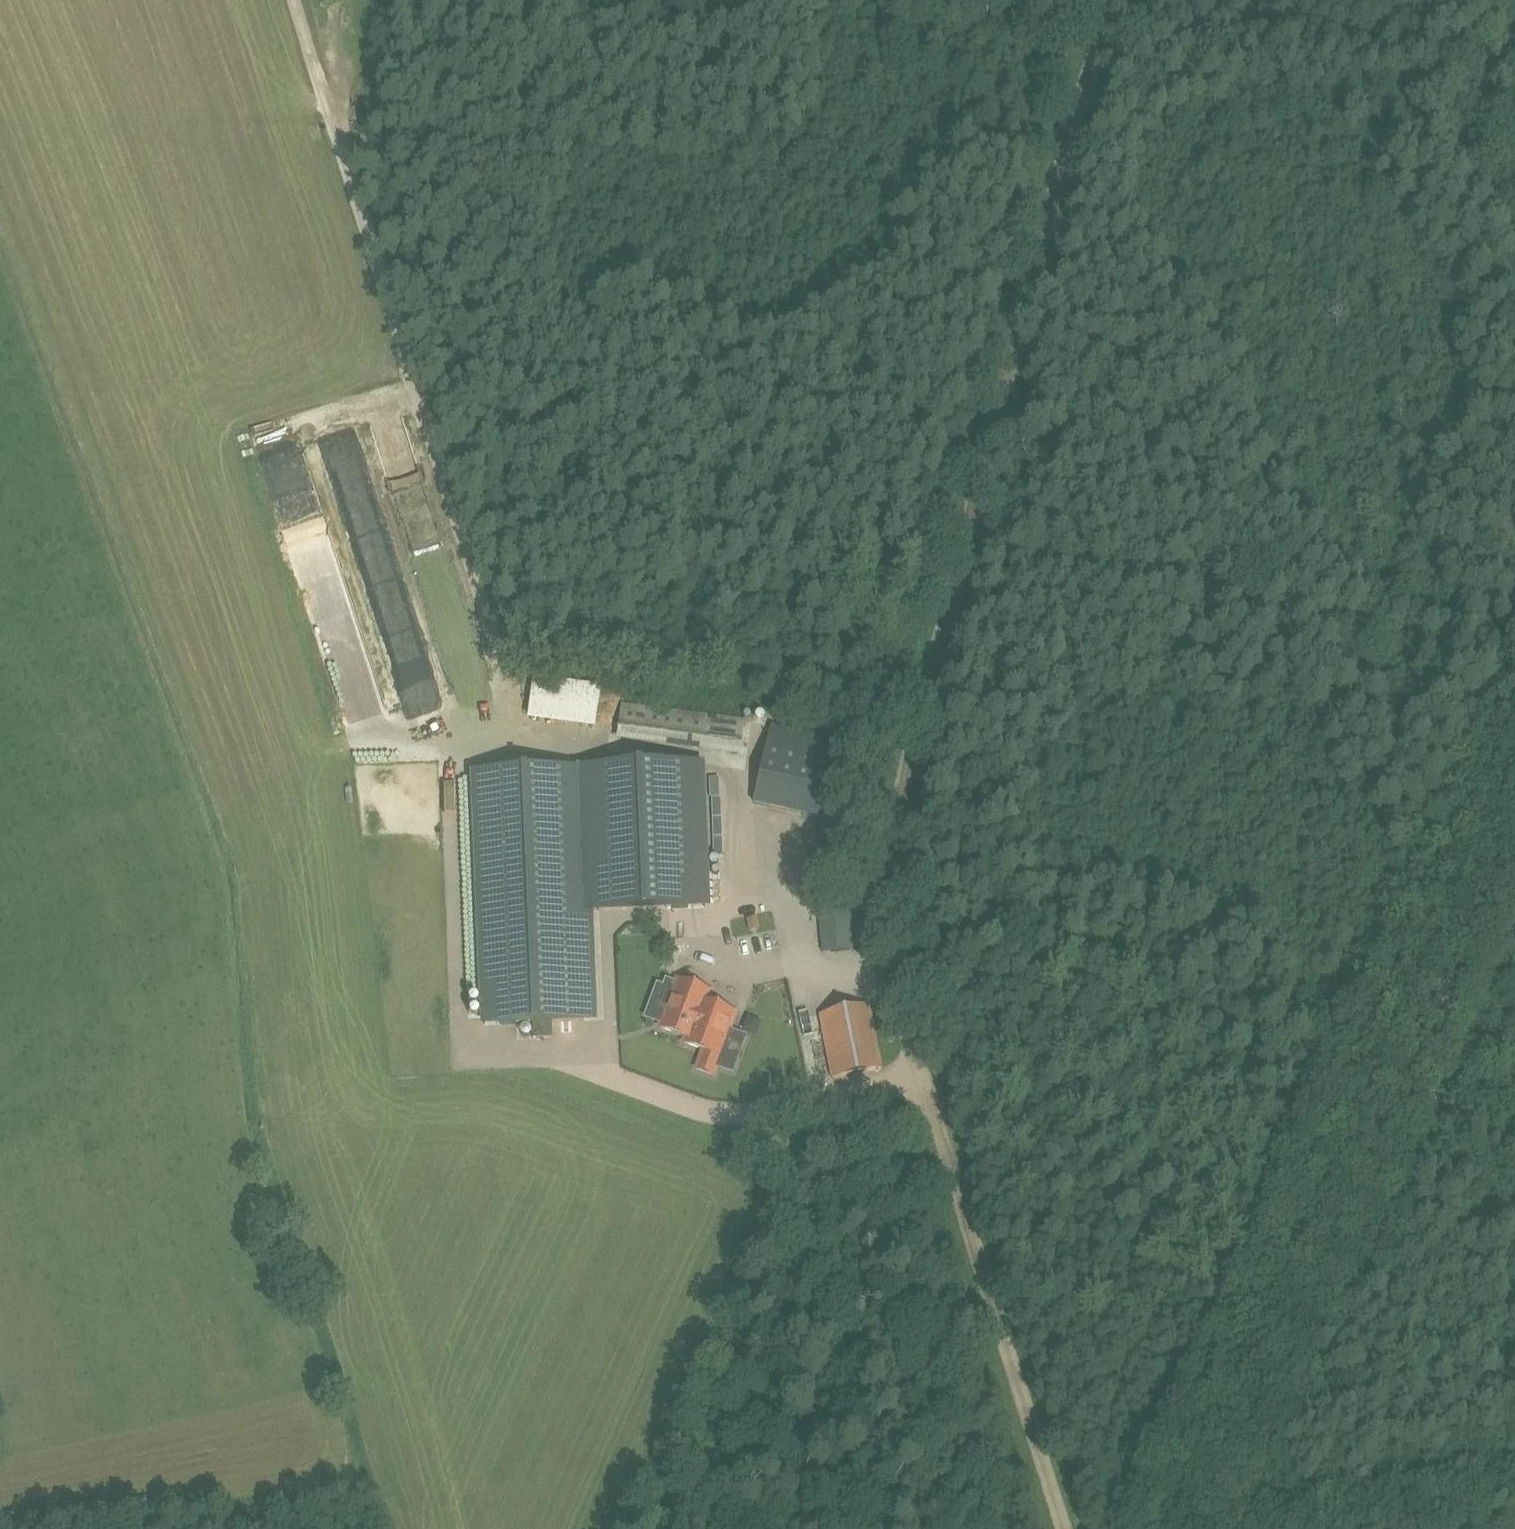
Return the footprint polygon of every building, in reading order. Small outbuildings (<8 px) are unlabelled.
[(529,679),(525,722),(594,728),(598,685),(529,679)] [(742,751),(745,722),(623,707),(620,728),(705,739),(704,747),(742,751)] [(854,746),(772,727),(754,805),(836,824),(854,746)] [(551,771),(476,773),(484,1025),(532,1023),(533,1040),(553,1039),(552,1022),(585,1021),(581,913),(593,912),(706,908),(700,765),(634,768),(551,771)] [(819,917),(823,953),(853,950),(850,914),(819,917)] [(711,993),(678,981),(660,1028),(686,1037),(684,1043),(720,1056),(735,1014),(708,1004),(711,993)] [(820,1017),(832,1078),(881,1068),(870,1008),(820,1017)]
